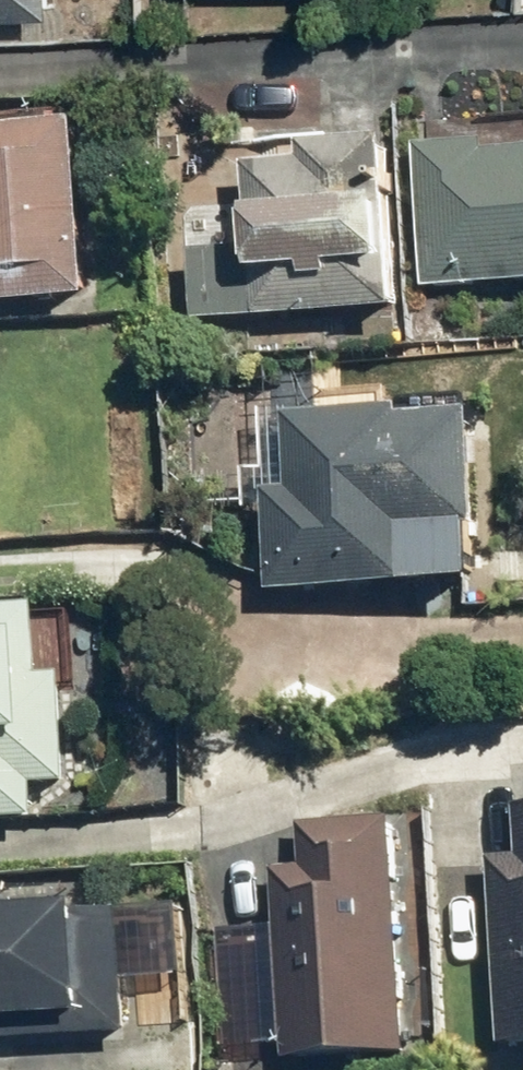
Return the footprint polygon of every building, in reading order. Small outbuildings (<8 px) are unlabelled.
[(46,20),(45,0),(0,0),(0,23),(46,20)] [(81,304),(70,118),(0,122),(0,309),(81,304)] [(426,288),(522,279),(522,142),(414,152),(426,288)] [(249,219),(192,219),(191,324),(382,324),(383,155),(299,155),(299,179),(250,179),(249,219)] [(278,491),(269,491),(268,597),(474,600),(477,420),(279,417),(278,491)] [(34,788),(62,789),(66,682),(24,680),(26,617),(0,617),(0,832),(32,833),(34,788)] [(510,814),(513,864),(489,865),(498,1053),(522,1052),(522,813),(510,814)] [(384,1065),(391,871),(426,873),(427,842),(392,841),(393,832),(304,829),(303,877),(279,876),(272,1061),(384,1065)] [(68,1036),(67,1045),(120,1046),(122,928),(79,927),(79,922),(0,920),(0,1034),(68,1036)]
